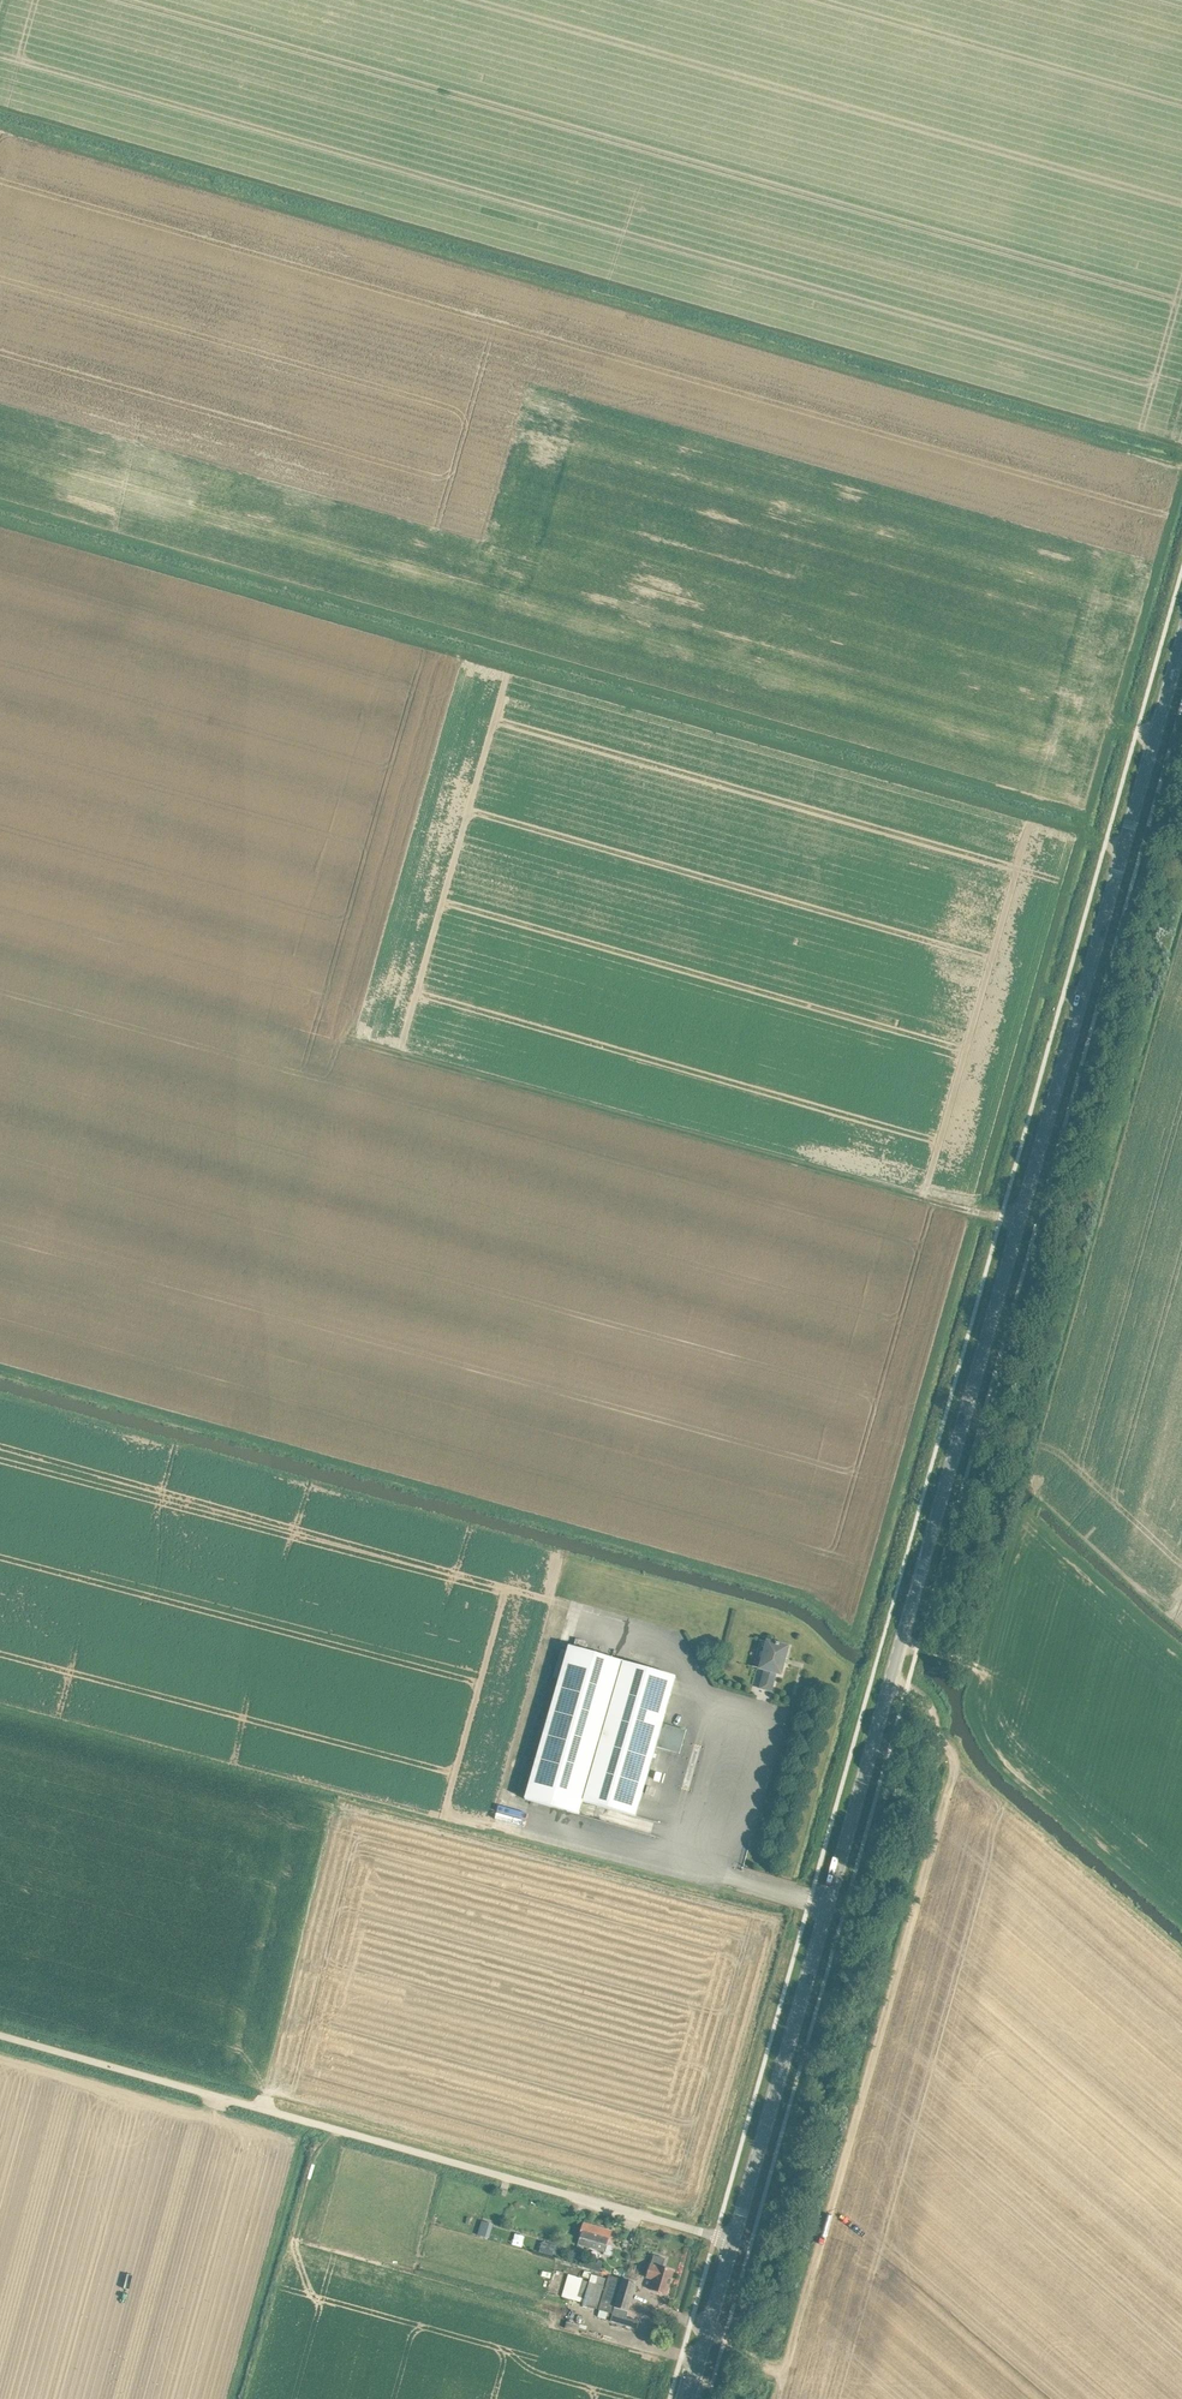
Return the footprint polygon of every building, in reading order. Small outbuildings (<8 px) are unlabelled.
[(776,1644),(768,1642),(761,1669),(766,1670),(765,1673),(760,1689),(761,1689),(761,1688),(771,1691),(770,1691),(771,1692),(776,1673),(781,1674),(788,1647),(779,1645),(780,1644),(777,1644),(776,1644)] [(680,1754),(686,1731),(662,1724),(676,1677),(569,1647),(525,1799),(579,1815),(583,1801),(636,1817),(656,1747),(680,1754)] [(493,2237),(498,2223),(489,2220),(485,2234),(493,2237)] [(578,2245),(605,2253),(604,2254),(611,2256),(614,2247),(608,2245),(612,2231),(584,2223),(578,2245)] [(553,2259),(555,2251),(542,2248),(540,2256),(553,2259)] [(667,2295),(674,2271),(651,2264),(646,2278),(655,2281),(652,2290),(667,2295)] [(596,2310),(605,2279),(591,2275),(589,2282),(581,2280),(577,2296),(584,2298),(582,2306),(596,2310)] [(613,2314),(615,2308),(623,2280),(609,2276),(599,2310),(613,2314)] [(638,2328),(640,2322),(627,2318),(637,2284),(623,2280),(615,2308),(613,2314),(611,2320),(638,2328)]
